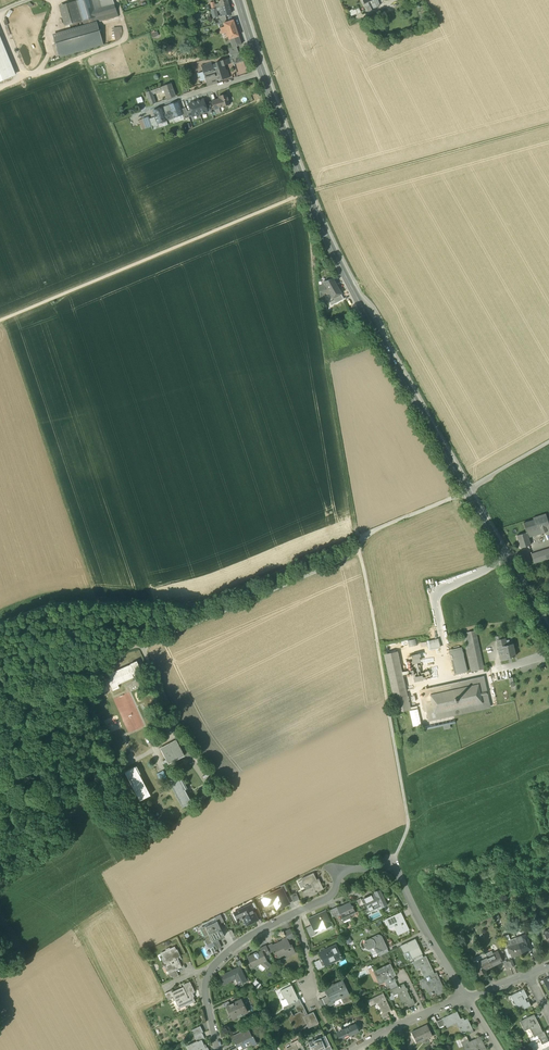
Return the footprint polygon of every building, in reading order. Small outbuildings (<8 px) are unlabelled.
[(65,26),(83,21),(77,0),(59,6),(65,26)] [(77,0),(83,21),(95,18),(117,11),(117,10),(115,5),(115,4),(107,6),(101,8),(93,10),(92,5),(90,0),(78,0),(77,0)] [(101,8),(107,6),(106,3),(113,1),(113,0),(99,0),(99,2),(101,8)] [(101,8),(99,2),(92,5),(93,10),(101,8)] [(231,13),(229,5),(220,7),(221,10),(222,16),(225,15),(231,13)] [(357,13),(355,8),(349,11),(351,16),(357,13)] [(118,16),(117,11),(95,18),(83,21),(84,26),(118,16)] [(229,39),(230,39),(239,36),(233,20),(227,22),(224,23),(225,26),(228,36),(229,39)] [(415,26),(416,31),(434,24),(432,20),(415,26)] [(53,34),(55,41),(98,28),(97,22),(53,34)] [(228,36),(225,26),(219,28),(220,31),(219,31),(220,33),(221,33),(223,38),(228,36)] [(406,29),(409,35),(416,31),(415,26),(406,29)] [(113,28),(115,41),(119,40),(121,37),(123,33),(122,27),(113,28)] [(56,45),(59,56),(103,43),(98,28),(55,41),(56,45)] [(16,75),(0,36),(0,82),(16,75)] [(242,44),(239,36),(230,39),(232,47),(233,48),(236,46),(242,44)] [(103,45),(103,43),(59,56),(59,57),(103,45)] [(230,55),(231,55),(239,53),(236,46),(233,48),(232,47),(228,49),(230,55)] [(240,52),(239,53),(231,55),(232,60),(233,60),(234,63),(233,63),(234,65),(243,62),(240,52)] [(207,86),(218,83),(217,80),(220,81),(221,79),(222,80),(230,78),(227,70),(226,70),(225,66),(226,65),(233,63),(234,63),(233,60),(232,60),(230,61),(229,58),(216,62),(217,63),(212,65),(211,62),(209,63),(208,63),(206,64),(206,63),(206,64),(204,64),(203,64),(203,65),(205,70),(202,71),(203,72),(198,73),(197,73),(197,74),(198,74),(198,76),(198,77),(200,76),(201,78),(199,78),(199,79),(200,81),(200,82),(200,81),(205,80),(207,86)] [(164,89),(167,99),(175,96),(171,83),(163,86),(164,89)] [(156,103),(152,94),(151,91),(146,92),(147,96),(151,105),(156,103)] [(212,101),(215,109),(219,107),(230,104),(227,94),(219,96),(219,97),(220,100),(213,102),(213,101),(212,101)] [(205,105),(203,99),(199,100),(199,101),(196,102),(200,114),(207,112),(205,105)] [(158,123),(158,124),(162,122),(163,120),(166,119),(166,120),(173,118),(182,115),(180,110),(178,102),(162,108),(158,109),(153,111),(155,117),(158,123)] [(193,116),(200,114),(196,102),(194,103),(193,102),(189,104),(191,110),(193,116)] [(187,111),(186,108),(180,110),(182,115),(183,119),(189,117),(187,111)] [(155,117),(149,119),(149,117),(142,119),(146,128),(152,126),(152,125),(158,123),(155,117)] [(168,125),(166,120),(166,119),(163,120),(162,122),(158,124),(159,128),(168,125)] [(330,293),(333,298),(341,294),(337,287),(333,279),(324,281),(328,289),(326,289),(326,290),(326,291),(327,293),(327,294),(330,293)] [(344,299),(341,294),(333,298),(334,300),(330,302),(332,305),(336,303),(344,299)] [(548,530),(548,525),(547,518),(545,514),(533,518),(533,520),(534,520),(538,534),(539,534),(548,530)] [(539,535),(539,534),(538,534),(534,520),(533,520),(523,523),(526,533),(526,532),(528,537),(537,534),(537,536),(539,535)] [(517,535),(521,548),(530,545),(528,537),(526,532),(526,533),(518,535),(517,535)] [(543,551),(531,554),(534,563),(546,559),(543,551)] [(463,633),(472,671),(484,668),(475,631),(463,633)] [(408,640),(409,647),(418,644),(417,638),(408,640)] [(500,655),(501,659),(504,659),(505,659),(515,657),(512,644),(510,644),(509,640),(506,641),(505,638),(502,639),(497,640),(499,652),(500,655)] [(427,642),(428,650),(440,647),(438,639),(427,642)] [(449,650),(455,675),(467,672),(461,647),(449,650)] [(384,654),(397,712),(410,709),(410,707),(403,675),(402,672),(397,651),(384,654)] [(421,656),(420,653),(410,655),(411,659),(410,659),(411,664),(421,662),(420,657),(421,656)] [(109,682),(112,690),(113,690),(119,687),(118,685),(134,677),(132,674),(135,673),(135,675),(141,672),(136,662),(130,664),(131,665),(128,666),(109,675),(112,681),(109,682)] [(435,695),(438,694),(470,687),(472,686),(475,687),(477,688),(484,676),(421,690),(434,697),(435,695)] [(491,708),(484,676),(477,688),(479,691),(480,692),(480,695),(480,698),(479,700),(491,708)] [(436,710),(440,711),(443,711),(474,704),(477,702),(479,700),(480,698),(480,695),(480,692),(479,691),(477,688),(475,687),(472,686),(470,687),(438,694),(435,695),(434,697),(432,699),(432,701),(432,704),(433,707),(435,709),(436,710)] [(429,722),(436,710),(435,709),(433,707),(432,704),(432,701),(432,699),(434,697),(421,690),(429,722)] [(429,722),(491,708),(479,700),(477,702),(474,704),(443,711),(440,711),(436,710),(429,722)] [(418,709),(409,711),(413,727),(421,725),(418,709)] [(456,723),(455,717),(429,722),(430,728),(456,723)] [(161,748),(169,764),(184,756),(176,740),(161,748)] [(125,772),(140,801),(150,795),(139,774),(135,767),(125,772)] [(179,775),(186,789),(187,788),(180,774),(179,775)] [(177,797),(183,807),(186,805),(192,802),(185,789),(186,789),(179,775),(172,778),(168,780),(176,794),(175,794),(177,798),(177,797)] [(311,883),(312,887),(315,893),(316,892),(324,889),(320,881),(318,882),(314,873),(302,879),(305,885),(305,886),(306,886),(308,885),(311,883)] [(317,893),(316,892),(315,893),(312,887),(305,890),(302,892),(305,899),(317,893)] [(274,904),(276,908),(281,906),(281,907),(289,904),(286,898),(285,899),(283,894),(285,893),(284,892),(282,888),(265,897),(267,902),(269,902),(273,900),(274,899),(276,903),(274,904)] [(374,892),(375,894),(380,904),(381,906),(382,907),(387,905),(380,890),(374,892)] [(290,896),(293,902),(299,899),(296,893),(290,896)] [(373,908),(380,904),(375,894),(372,895),(363,899),(369,911),(373,909),(373,908)] [(267,902),(265,897),(264,897),(267,905),(274,902),(274,904),(276,903),(274,899),(273,900),(269,902),(267,902)] [(345,918),(346,920),(351,918),(351,916),(354,915),(353,914),(356,913),(353,907),(353,906),(352,905),(350,902),(344,904),(345,906),(338,909),(339,912),(339,914),(339,915),(340,914),(343,919),(345,918)] [(244,919),(248,926),(259,920),(254,910),(251,904),(240,909),(240,910),(235,913),(239,920),(244,917),(245,918),(244,919)] [(312,925),(313,930),(314,929),(318,927),(319,928),(325,925),(326,927),(332,924),(326,910),(317,915),(314,917),(313,916),(308,919),(312,925)] [(237,922),(244,919),(245,918),(244,917),(239,920),(235,913),(233,913),(237,922)] [(397,929),(399,934),(409,929),(405,922),(404,922),(402,919),(403,918),(401,913),(386,920),(390,928),(394,926),(395,926),(397,929)] [(217,920),(219,924),(224,922),(221,915),(215,917),(217,920)] [(202,929),(209,943),(213,941),(213,943),(218,940),(224,937),(223,936),(224,936),(219,924),(217,920),(205,926),(206,927),(202,929)] [(306,928),(310,937),(316,934),(314,929),(313,930),(312,925),(306,928)] [(209,945),(213,943),(213,941),(209,943),(202,929),(206,927),(205,926),(200,928),(209,945)] [(287,938),(288,940),(294,937),(291,929),(284,932),(287,938)] [(526,934),(516,938),(522,953),(532,950),(528,939),(526,934)] [(349,935),(343,938),(347,945),(353,942),(349,935)] [(374,946),(377,953),(387,949),(381,936),(378,935),(365,941),(364,944),(366,948),(369,949),(374,946)] [(279,952),(281,956),(285,954),(286,954),(290,952),(291,954),(296,952),(292,944),(290,945),(288,940),(287,938),(282,940),(283,942),(282,942),(282,941),(273,945),(275,950),(276,950),(278,953),(279,952)] [(516,938),(510,940),(505,941),(507,947),(508,949),(509,953),(510,953),(512,957),(522,953),(516,938)] [(412,957),(412,958),(422,953),(415,939),(401,946),(404,953),(404,952),(409,950),(412,957)] [(215,946),(217,950),(222,947),(218,940),(213,943),(215,946)] [(272,944),(267,946),(270,953),(275,950),(273,945),(272,944)] [(270,953),(267,946),(266,945),(260,948),(261,950),(263,953),(269,951),(270,953)] [(323,959),(326,965),(334,961),(333,960),(341,956),(336,945),(320,953),(322,958),(323,959)] [(166,966),(169,973),(176,969),(182,967),(178,960),(177,961),(176,958),(180,956),(177,950),(176,950),(175,947),(171,949),(170,948),(166,950),(166,951),(162,953),(167,965),(166,966)] [(260,964),(267,970),(272,964),(267,960),(265,956),(270,953),(269,951),(263,953),(261,950),(258,952),(257,951),(254,953),(254,954),(248,957),(253,967),(260,964)] [(497,951),(493,953),(494,955),(487,958),(492,967),(502,962),(502,961),(497,951)] [(472,959),(473,962),(478,959),(478,960),(481,958),(482,959),(487,957),(485,954),(485,953),(472,959)] [(419,965),(424,975),(433,970),(426,956),(423,957),(414,961),(413,962),(415,967),(419,965)] [(485,970),(492,967),(487,958),(487,957),(482,959),(481,958),(478,960),(478,959),(473,962),(475,966),(474,966),(476,969),(477,969),(479,974),(486,971),(485,970)] [(315,963),(318,969),(326,965),(323,959),(315,963)] [(506,969),(510,967),(508,961),(507,962),(506,960),(502,961),(502,962),(506,969)] [(384,979),(387,985),(388,984),(395,981),(396,980),(395,978),(394,979),(393,977),(396,975),(390,963),(374,971),(378,981),(384,979)] [(220,976),(224,984),(237,978),(240,984),(246,981),(241,968),(240,967),(239,967),(220,976)] [(169,973),(172,979),(179,976),(176,969),(169,973)] [(428,990),(430,994),(436,992),(438,991),(440,994),(444,992),(441,987),(443,987),(439,979),(437,976),(431,979),(427,981),(426,977),(425,978),(420,980),(424,987),(427,985),(429,990),(428,990)] [(381,987),(387,985),(384,979),(378,981),(381,987)] [(256,980),(253,983),(258,988),(261,984),(256,980)] [(430,995),(430,994),(428,990),(429,990),(427,985),(424,987),(420,980),(419,980),(423,989),(426,987),(430,995)] [(341,996),(344,1003),(351,1000),(342,981),(326,989),(329,995),(332,1001),(341,996)] [(388,984),(391,990),(398,986),(395,981),(388,984)] [(184,1003),(185,1006),(195,1001),(192,996),(191,997),(190,994),(191,993),(195,992),(190,982),(184,985),(184,987),(172,992),(172,993),(174,996),(178,1006),(184,1003)] [(398,993),(402,1003),(406,1001),(411,999),(411,998),(404,983),(398,986),(391,990),(392,992),(394,995),(398,993)] [(286,999),(289,1004),(289,1005),(292,1003),(299,1000),(292,986),(280,991),(284,998),(284,999),(286,999)] [(511,995),(517,1008),(522,1005),(527,1002),(524,995),(526,994),(524,989),(511,995)] [(168,1000),(171,999),(171,997),(174,996),(172,993),(172,992),(171,991),(165,994),(168,1000)] [(383,1014),(387,1012),(391,1010),(383,993),(368,1001),(370,1006),(378,1002),(383,1014)] [(323,998),(327,1007),(333,1004),(332,1001),(329,995),(323,998)] [(280,1000),(283,1007),(287,1005),(289,1004),(286,999),(284,999),(284,998),(280,1000)] [(406,1001),(409,1007),(415,1004),(412,998),(411,998),(411,999),(406,1001)] [(241,999),(232,1003),(235,1010),(239,1008),(242,1015),(248,1012),(241,999)] [(293,1006),(294,1008),(296,1008),(302,1005),(300,999),(299,1000),(292,1003),(293,1006)] [(233,1019),(242,1015),(239,1008),(235,1010),(232,1003),(230,1004),(227,1006),(233,1019)] [(293,1006),(292,1003),(289,1005),(289,1004),(287,1005),(283,1007),(286,1012),(291,1010),(289,1007),(293,1006)] [(292,1022),(296,1032),(302,1029),(300,1026),(306,1023),(308,1026),(309,1028),(318,1023),(313,1012),(306,1016),(304,1011),(305,1010),(303,1004),(302,1005),(296,1008),(298,1013),(293,1015),(292,1016),(294,1021),(292,1022)] [(291,1023),(292,1022),(294,1021),(292,1016),(293,1015),(291,1010),(286,1012),(291,1023)] [(461,1029),(463,1034),(467,1032),(473,1029),(467,1018),(464,1020),(462,1021),(460,1019),(457,1011),(442,1018),(442,1019),(445,1025),(446,1026),(457,1021),(460,1027),(459,1027),(460,1029),(461,1029)] [(534,1036),(537,1035),(542,1032),(535,1018),(530,1020),(528,1017),(520,1021),(525,1030),(530,1028),(534,1036)] [(437,1022),(439,1028),(445,1025),(442,1019),(437,1022)] [(457,1021),(446,1026),(447,1027),(456,1023),(462,1034),(463,1034),(461,1029),(460,1029),(459,1027),(460,1027),(457,1021)] [(333,1026),(337,1033),(343,1030),(341,1026),(340,1026),(339,1023),(338,1024),(334,1026),(333,1026)] [(337,1033),(340,1040),(345,1038),(359,1032),(356,1024),(343,1030),(337,1033)] [(412,1032),(417,1043),(432,1035),(427,1025),(412,1032)] [(192,1030),(194,1036),(202,1033),(203,1032),(200,1026),(192,1030)] [(238,1049),(239,1049),(247,1045),(248,1047),(252,1045),(251,1044),(256,1041),(253,1035),(252,1036),(248,1028),(240,1032),(241,1034),(238,1035),(232,1037),(235,1044),(236,1044),(236,1045),(236,1046),(238,1049)] [(539,1039),(546,1036),(544,1031),(542,1032),(537,1035),(539,1039)] [(205,1039),(202,1033),(194,1036),(197,1041),(197,1042),(202,1040),(205,1039)] [(326,1035),(313,1041),(317,1049),(316,1049),(332,1049),(326,1035)] [(548,1041),(546,1036),(539,1039),(541,1042),(542,1044),(548,1041)] [(474,1049),(486,1049),(480,1037),(469,1042),(467,1039),(461,1042),(463,1046),(465,1049),(471,1049),(474,1049)] [(527,1045),(528,1048),(541,1042),(539,1039),(532,1043),(527,1045)] [(208,1047),(206,1048),(202,1040),(197,1042),(197,1041),(187,1046),(189,1049),(209,1049),(208,1047)] [(296,1044),(298,1049),(303,1046),(299,1040),(294,1042),(295,1045),(296,1044)] [(548,1041),(542,1044),(541,1042),(528,1048),(529,1049),(540,1049),(542,1049),(548,1049),(548,1041)]
